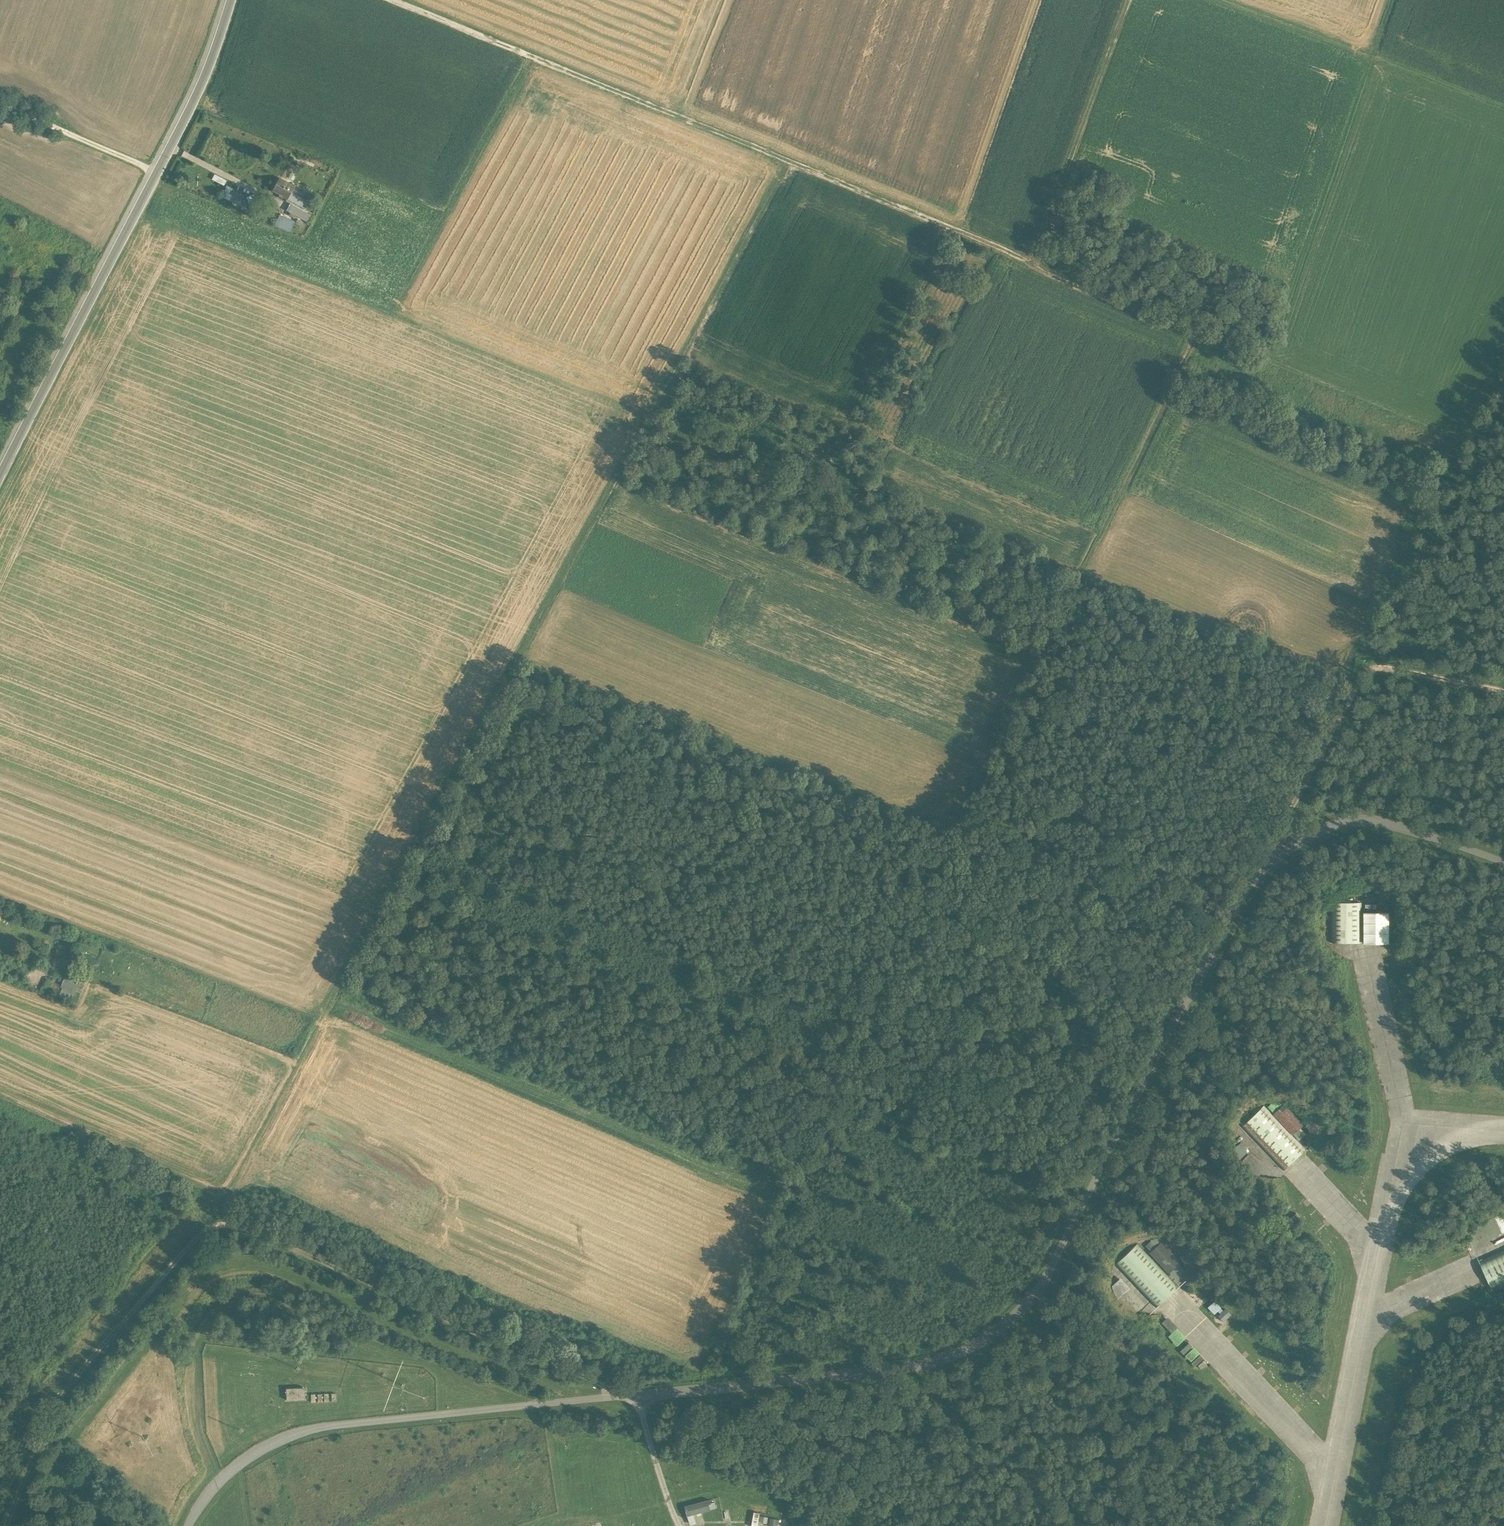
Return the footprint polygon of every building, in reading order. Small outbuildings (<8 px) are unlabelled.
[(293,187),(279,179),(272,192),(278,196),(283,198),(287,201),(290,195),(294,188),(293,187)] [(241,204),(246,193),(229,184),(224,196),(241,204)] [(294,186),(293,187),(294,188),(290,195),(299,199),(303,191),(294,186)] [(321,187),(318,193),(325,197),(328,191),(321,187)] [(307,194),(303,191),(299,199),(290,195),(287,201),(300,207),(307,194)] [(290,205),(287,212),(294,216),(306,222),(310,224),(314,217),(290,205)] [(306,222),(294,216),(287,231),(299,236),(306,222)] [(1361,943),(1361,902),(1332,902),(1332,943),(1361,943)] [(1389,913),(1363,913),(1363,943),(1389,943),(1389,913)] [(73,957),(64,956),(64,965),(72,966),(73,957)] [(34,974),(33,980),(45,983),(47,978),(39,976),(40,976),(34,974)] [(62,985),(47,979),(44,987),(59,993),(56,999),(71,1005),(79,983),(65,977),(62,985)] [(1283,1104),(1272,1115),(1292,1136),(1303,1125),(1283,1104)] [(1263,1106),(1241,1126),(1283,1171),(1293,1162),(1305,1150),(1292,1136),(1272,1115),(1263,1106)] [(1145,1245),(1150,1251),(1159,1243),(1154,1237),(1145,1245)] [(1150,1251),(1149,1252),(1168,1273),(1169,1273),(1178,1264),(1180,1263),(1160,1242),(1159,1243),(1150,1251)] [(1178,1286),(1136,1243),(1113,1264),(1155,1308),(1167,1297),(1178,1286)] [(1478,1260),(1483,1270),(1491,1288),(1503,1282),(1503,1249),(1478,1260)] [(1178,1264),(1169,1273),(1174,1278),(1184,1270),(1178,1264)] [(1111,1286),(1136,1312),(1147,1302),(1122,1276),(1111,1286)] [(1210,1305),(1215,1313),(1223,1308),(1218,1300),(1210,1305)] [(1225,1321),(1234,1314),(1228,1307),(1220,1315),(1225,1321)] [(1169,1316),(1164,1321),(1174,1332),(1170,1335),(1180,1345),(1189,1336),(1169,1316)] [(1202,1368),(1210,1360),(1191,1343),(1183,1351),(1194,1361),(1202,1368)] [(304,1387),(286,1388),(287,1399),(305,1398),(304,1387)] [(709,1498),(684,1506),(690,1524),(698,1521),(696,1513),(712,1508),(709,1498)] [(759,1525),(762,1510),(756,1509),(753,1524),(759,1525)]
